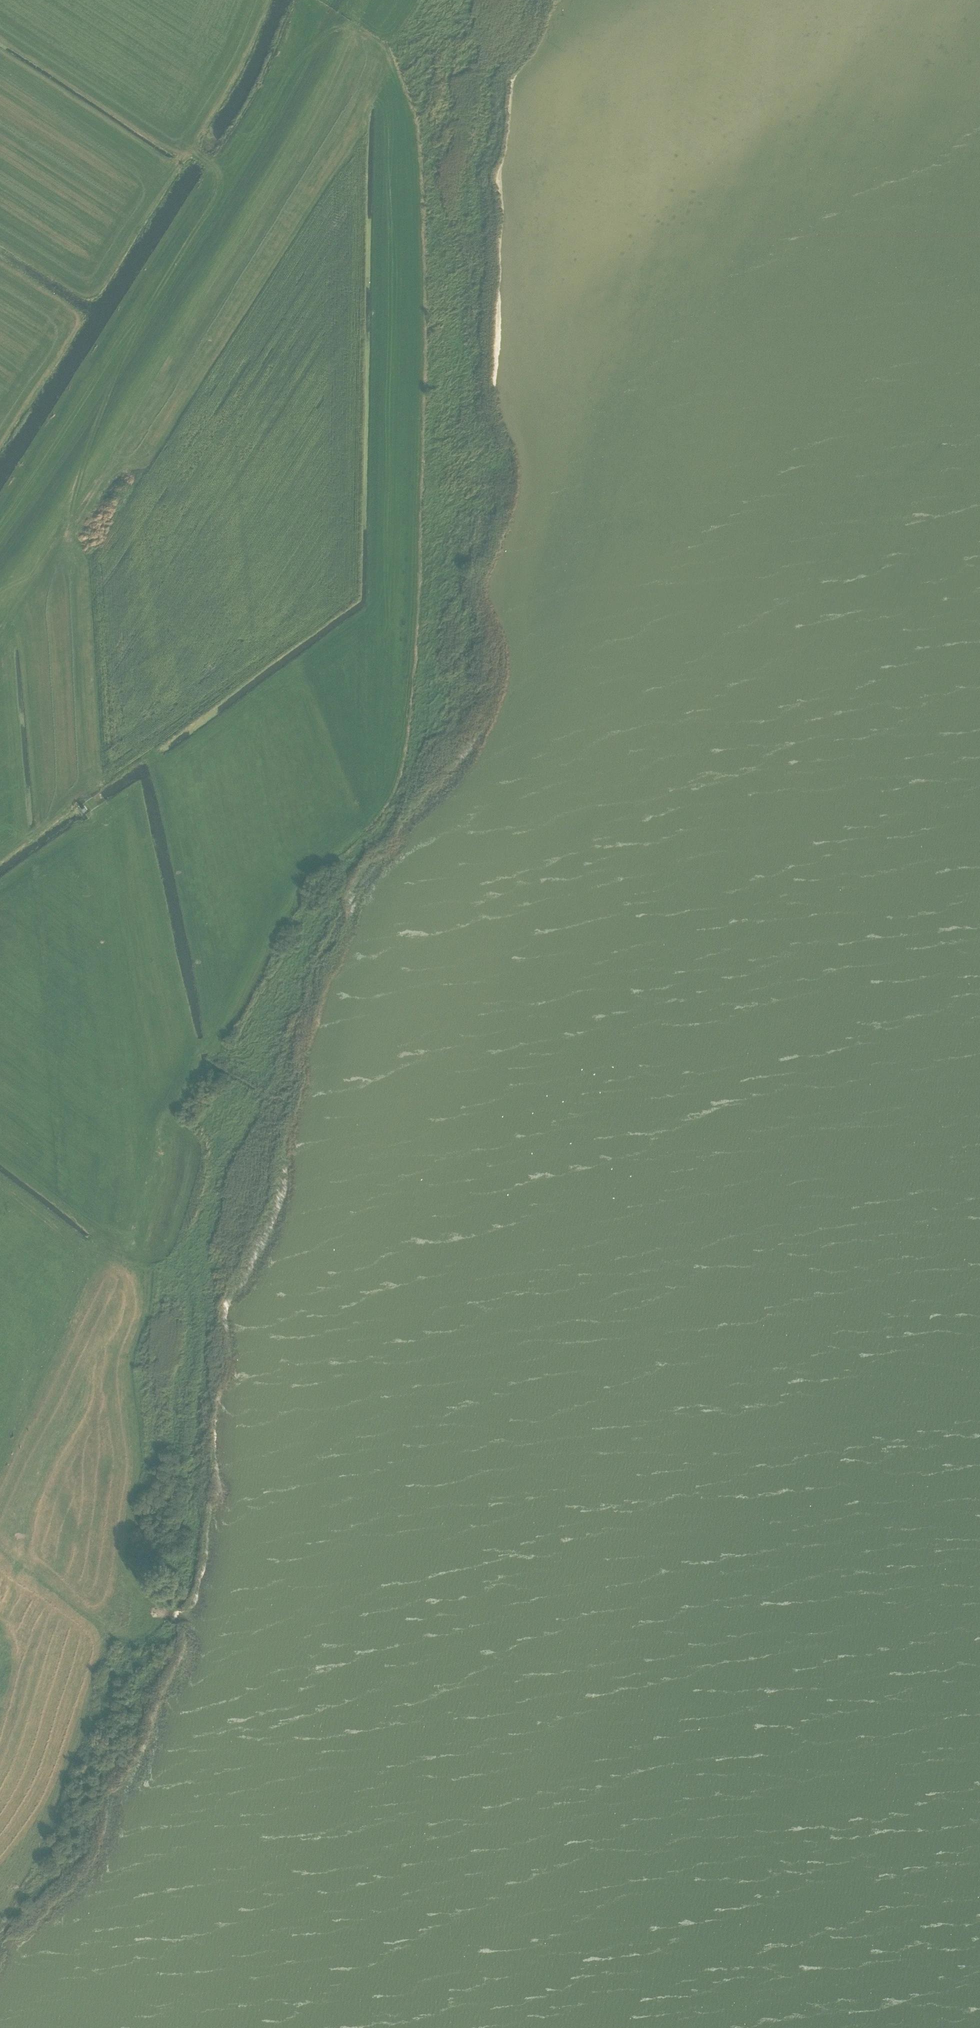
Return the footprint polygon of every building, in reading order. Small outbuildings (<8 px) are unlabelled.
[(169,1616),(172,1624),(179,1621),(177,1614),(169,1616)]
